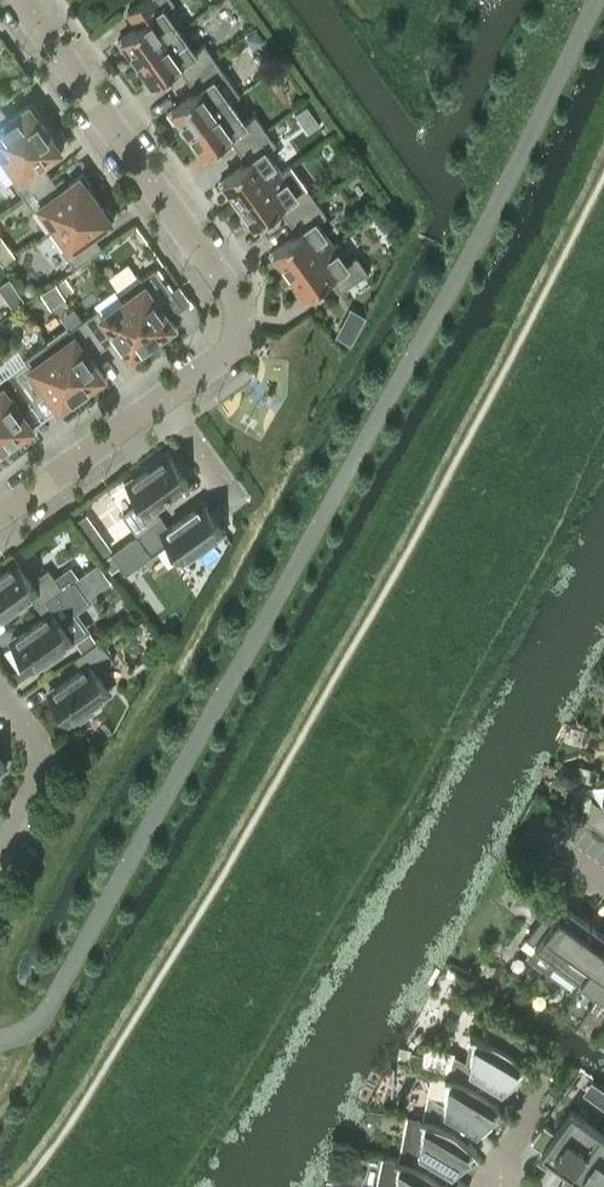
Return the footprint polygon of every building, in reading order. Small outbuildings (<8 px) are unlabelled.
[(163,9),(174,1),(173,0),(143,0),(126,12),(136,26),(117,39),(125,50),(128,48),(137,59),(178,30),(163,9)] [(214,58),(204,43),(193,50),(178,30),(137,59),(145,71),(142,74),(149,84),(177,64),(186,77),(214,58)] [(196,90),(168,110),(176,121),(179,118),(188,130),(229,100),(239,93),(214,58),(186,77),(196,90)] [(229,100),(188,130),(196,142),(193,144),(200,155),(228,135),(237,148),(265,128),(254,114),(244,121),(229,100)] [(36,114),(39,111),(32,101),(9,117),(0,104),(0,158),(3,155),(45,125),(36,114)] [(3,155),(18,176),(13,180),(23,194),(51,175),(41,162),(64,146),(56,135),(53,137),(45,125),(3,155)] [(265,128),(237,148),(247,161),(219,181),(227,192),(230,189),(238,201),(280,171),(265,151),(275,143),(265,128)] [(280,171),(238,201),(247,213),(243,215),(251,226),(279,206),(288,219),(316,199),(305,185),(295,192),(280,171)] [(51,175),(23,194),(34,209),(39,205),(54,226),(95,196),(87,184),(90,182),(82,172),(60,188),(51,175)] [(74,266),(91,255),(102,246),(92,232),(114,216),(107,206),(104,208),(95,196),(54,226),(69,247),(63,251),(74,266)] [(316,199),(288,219),(297,232),(270,252),(277,263),(281,260),(289,272),(331,242),(316,221),(326,214),(316,199)] [(339,291),(367,271),(356,255),(345,263),(331,242),(289,272),(298,284),(294,286),(302,297),(329,277),(339,291)] [(122,298),(152,340),(164,332),(166,335),(177,327),(169,316),(166,312),(180,302),(154,267),(140,277),(138,273),(115,288),(122,298)] [(83,318),(103,346),(116,337),(132,359),(142,351),(140,348),(152,340),(122,298),(102,313),(98,308),(83,318)] [(46,341),(81,391),(93,382),(95,385),(106,378),(90,355),(103,346),(83,318),(69,328),(68,326),(46,341)] [(12,369),(32,397),(45,388),(61,410),(72,402),(69,399),(81,391),(46,341),(24,357),(26,359),(12,369)] [(10,442),(22,433),(24,436),(35,428),(19,406),(32,397),(12,369),(5,359),(0,362),(0,427),(10,442)] [(0,427),(0,449),(10,442),(0,427)] [(138,536),(163,518),(154,505),(188,480),(169,453),(126,484),(139,502),(122,514),(138,536)] [(169,526),(163,518),(104,560),(117,576),(167,542),(180,559),(223,529),(203,502),(169,526)] [(62,587),(48,567),(31,580),(18,561),(0,574),(0,615),(29,594),(38,607),(63,589),(62,587)] [(59,646),(85,628),(72,610),(88,598),(74,578),(62,587),(63,589),(38,607),(45,616),(10,640),(29,668),(41,660),(44,665),(63,651),(59,646)] [(99,639),(74,657),(82,668),(47,693),(67,720),(76,713),(80,719),(93,709),(89,704),(109,689),(97,671),(113,659),(99,639)] [(585,818),(603,832),(603,799),(602,806),(591,798),(586,816),(585,818)] [(549,904),(526,936),(537,945),(529,956),(548,971),(553,965),(587,918),(564,902),(558,910),(549,904)] [(548,971),(571,987),(574,983),(575,981),(594,955),(603,942),(603,931),(587,918),(553,965),(548,971)] [(574,983),(577,986),(583,978),(602,992),(603,988),(603,942),(594,955),(574,983)] [(507,1029),(498,1025),(494,1023),(490,1021),(487,1037),(483,1036),(479,1034),(475,1033),(470,1032),(469,1034),(470,1034),(465,1059),(453,1051),(448,1075),(448,1076),(461,1079),(477,1086),(490,1097),(492,1098),(492,1097),(501,1083),(524,1065),(526,1069),(528,1067),(525,1064),(522,1061),(520,1058),(515,1054),(529,1044),(523,1040),(515,1034),(507,1029)] [(461,1079),(448,1076),(448,1075),(445,1074),(444,1076),(448,1076),(445,1095),(427,1092),(422,1116),(434,1119),(434,1120),(436,1120),(452,1128),(465,1138),(467,1140),(467,1139),(476,1125),(498,1107),(501,1110),(502,1109),(492,1097),(492,1098),(490,1097),(477,1086),(461,1079)] [(568,1172),(569,1172),(599,1131),(570,1110),(536,1157),(542,1162),(543,1162),(545,1163),(547,1163),(548,1163),(551,1162),(552,1160),(568,1172)] [(434,1119),(422,1116),(419,1115),(407,1114),(399,1158),(398,1159),(411,1162),(426,1169),(440,1180),(442,1181),(442,1180),(451,1166),(473,1148),(476,1151),(477,1150),(467,1139),(467,1140),(465,1138),(452,1128),(436,1120),(434,1120),(434,1119)] [(589,1186),(601,1186),(603,1183),(603,1134),(599,1131),(569,1172),(568,1172),(564,1178),(570,1182),(573,1183),(574,1183),(577,1183),(578,1183),(579,1182),(580,1181),(589,1186)] [(399,1158),(383,1155),(376,1186),(448,1186),(442,1180),(442,1181),(440,1180),(426,1169),(411,1162),(398,1159),(399,1158)]
